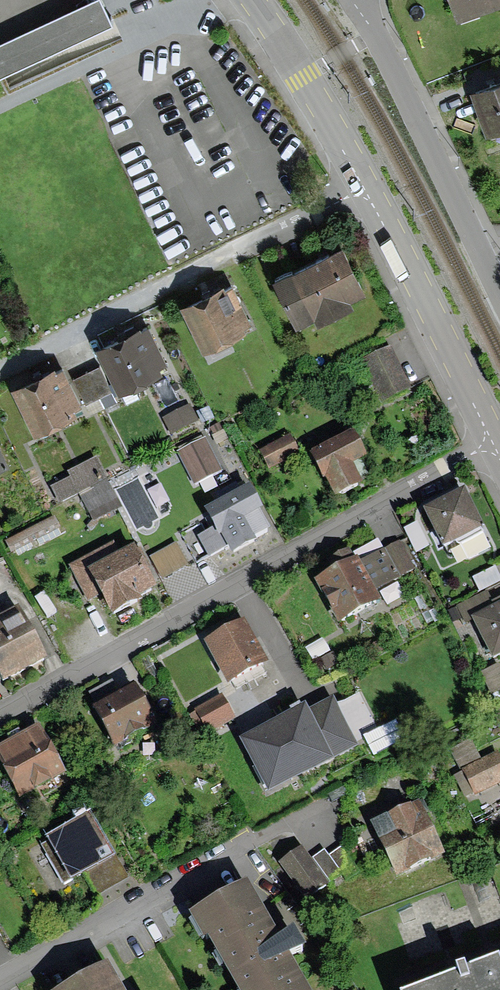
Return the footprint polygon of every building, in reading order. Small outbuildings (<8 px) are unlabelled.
[(115,21),(105,0),(0,0),(0,74),(115,21)] [(459,16),(499,1),(499,0),(454,0),(459,16)] [(470,96),(486,133),(499,127),(499,84),(470,96)] [(264,274),(286,321),(366,282),(344,236),(264,274)] [(182,300),(206,348),(245,329),(220,281),(182,300)] [(98,342),(122,390),(161,370),(136,322),(98,342)] [(349,365),(368,406),(400,391),(382,351),(349,365)] [(4,388),(29,436),(67,416),(43,368),(4,388)] [(73,381),(84,405),(107,394),(96,370),(73,381)] [(364,462),(354,440),(305,462),(316,484),(323,481),(333,502),(359,490),(349,469),(364,462)] [(178,466),(185,478),(221,457),(215,446),(178,466)] [(47,491),(54,504),(91,485),(78,463),(62,472),(67,480),(47,491)] [(421,505),(442,547),(485,525),(464,484),(421,505)] [(252,519),(241,497),(193,519),(204,542),(212,538),(225,562),(251,548),(239,525),(252,519)] [(409,532),(420,555),(433,550),(422,526),(409,532)] [(403,538),(361,561),(375,588),(418,565),(403,538)] [(180,549),(156,561),(167,583),(191,571),(180,549)] [(317,574),(340,619),(380,598),(375,588),(361,561),(357,553),(317,574)] [(88,579),(106,617),(160,592),(142,554),(88,579)] [(473,577),(479,589),(499,580),(495,568),(473,577)] [(492,656),(499,652),(499,601),(472,614),(492,656)] [(202,636),(228,682),(269,660),(243,613),(202,636)] [(5,682),(48,660),(27,620),(0,635),(0,673),(5,682)] [(487,675),(495,698),(499,696),(499,670),(487,675)] [(88,691),(114,743),(155,722),(135,682),(118,691),(112,679),(88,691)] [(223,696),(195,710),(205,731),(233,717),(223,696)] [(240,738),(267,790),(356,744),(333,699),(311,710),(308,703),(240,738)] [(21,797),(68,772),(41,721),(0,743),(0,758),(21,797)] [(378,761),(410,744),(400,725),(368,743),(378,761)] [(462,800),(499,782),(499,775),(488,750),(447,769),(462,800)] [(370,820),(396,875),(443,853),(417,798),(370,820)] [(123,879),(88,820),(48,844),(71,881),(84,873),(97,895),(123,879)] [(279,862),(304,898),(328,882),(302,846),(279,862)] [(326,848),(313,857),(330,881),(343,871),(347,877),(356,871),(340,847),(330,854),(326,848)] [(292,954),(305,947),(296,931),(282,938),(252,883),(196,913),(208,937),(214,934),(245,989),(311,989),(292,954)] [(111,957),(49,989),(129,989),(111,957)] [(499,969),(496,961),(420,989),(499,989),(499,969)]
